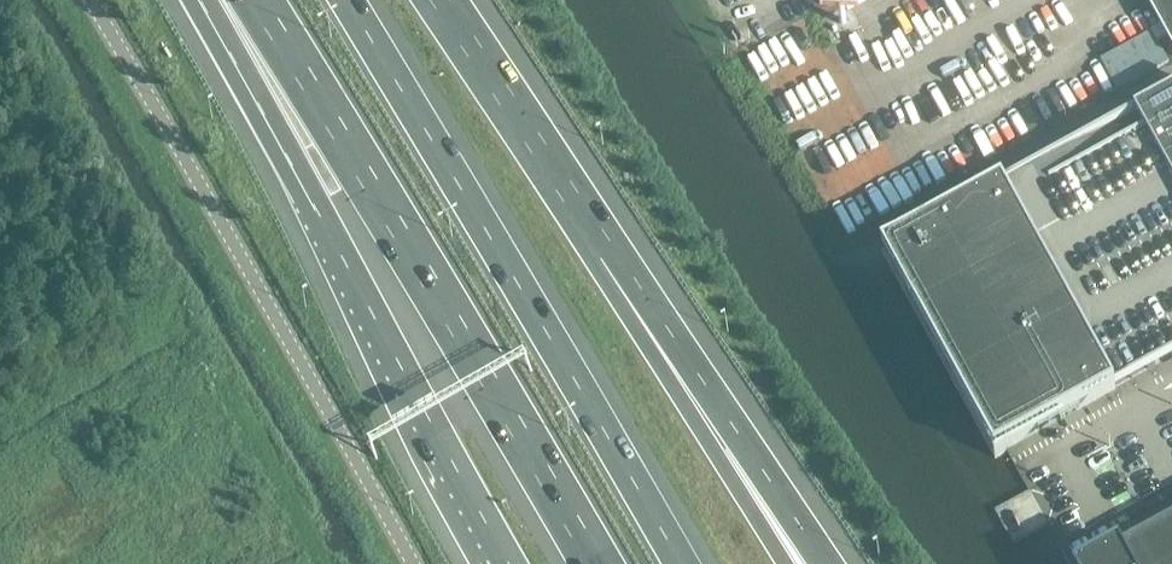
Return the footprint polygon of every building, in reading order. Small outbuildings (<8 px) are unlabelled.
[(1171,47),(1171,0),(1146,0),(1171,47)] [(965,401),(995,455),(1116,389),(1115,388),(1171,356),(1171,92),(1004,185),(1003,184),(927,225),(928,227),(884,251),(966,400),(965,401)] [(1088,563),(1171,563),(1171,518),(1088,563)]
